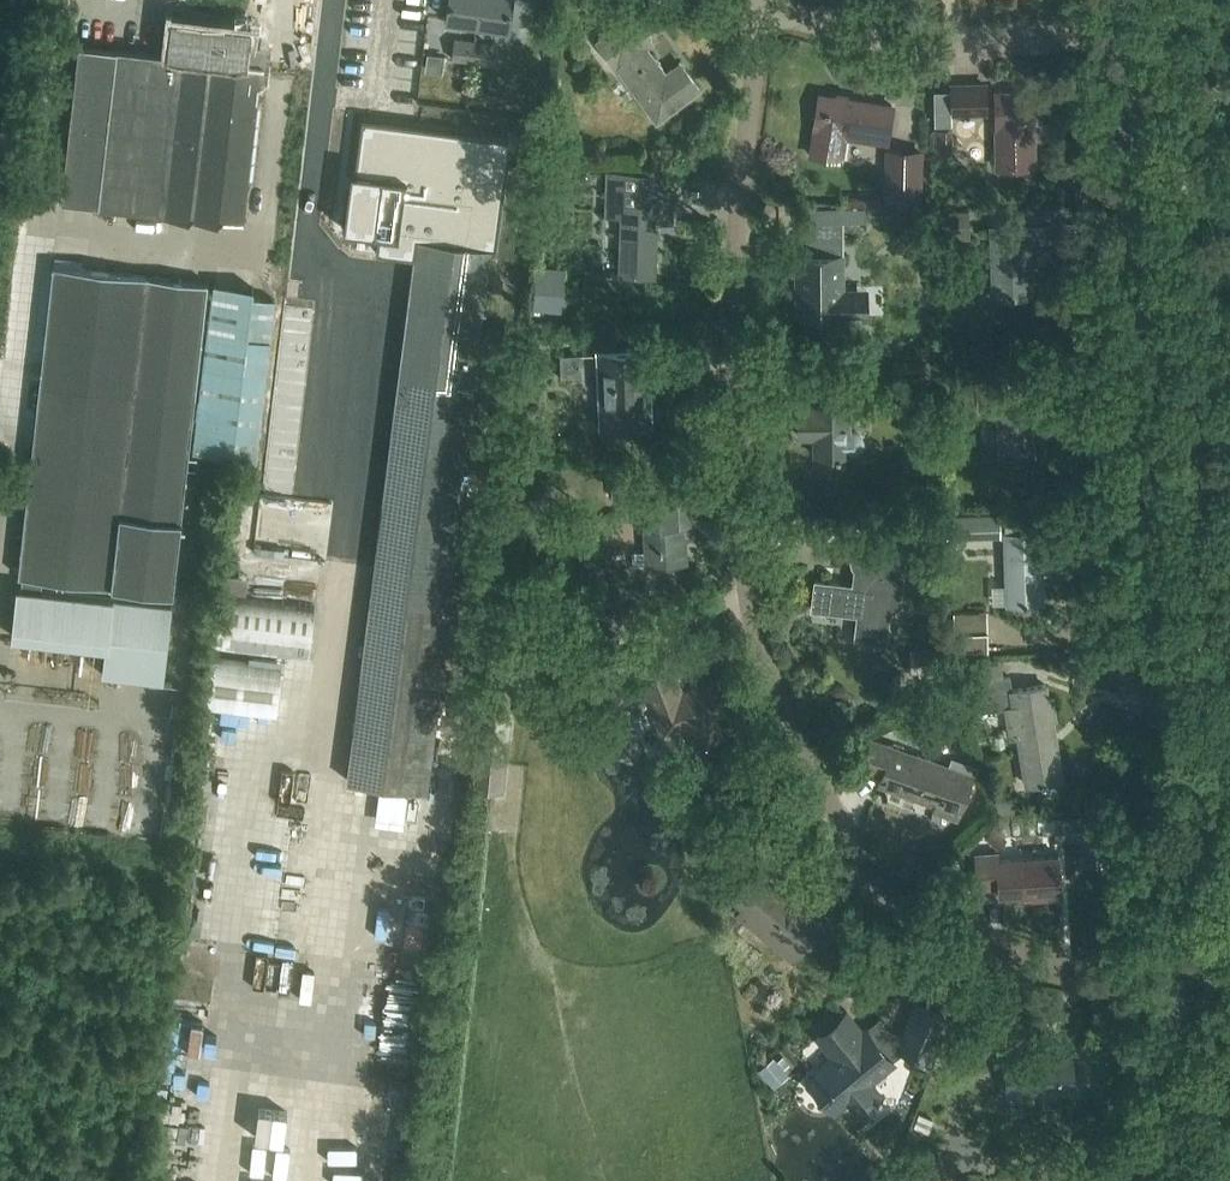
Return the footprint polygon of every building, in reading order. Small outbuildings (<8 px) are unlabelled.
[(481,0),(449,0),(447,20),(477,24),(481,0)] [(512,0),(481,0),(477,24),(508,29),(512,0)] [(966,14),(967,0),(942,0),(941,13),(966,14)] [(607,56),(608,55),(656,121),(699,89),(680,62),(666,72),(647,46),(652,42),(643,30),(645,28),(633,13),(595,41),(607,56)] [(172,27),(170,41),(168,56),(78,46),(60,201),(242,222),(258,86),(266,87),(268,68),(254,66),(249,56),(251,44),(247,44),(243,35),(221,32),(217,24),(182,20),(176,27),(172,27)] [(473,40),(454,37),(450,59),(470,62),(473,40)] [(473,40),(470,62),(491,65),(494,43),(473,40)] [(444,56),(427,54),(425,70),(442,72),(444,56)] [(952,111),(985,111),(985,84),(951,85),(952,111)] [(559,116),(561,91),(554,90),(552,116),(559,116)] [(995,168),(1033,167),(1031,91),(994,92),(995,168)] [(821,95),(814,136),(811,158),(845,163),(849,136),(887,142),(893,107),(821,95)] [(418,238),(398,384),(390,443),(348,782),(429,792),(453,613),(441,612),(490,250),(496,251),(508,159),(414,146),(407,203),(426,206),(422,238),(418,238)] [(885,204),(923,204),(925,150),(887,150),(885,204)] [(607,218),(622,218),(620,275),(654,276),(656,223),(673,224),(674,191),(664,191),(665,177),(608,175),(607,218)] [(386,191),(381,209),(400,214),(405,196),(386,191)] [(940,211),(940,227),(947,227),(949,242),(971,241),(970,210),(940,211)] [(903,240),(932,241),(932,215),(903,215),(903,240)] [(813,240),(842,239),(842,220),(813,220),(813,240)] [(1027,225),(1027,223),(990,225),(993,297),(1030,295),(1028,244),(1051,243),(1050,224),(1027,225)] [(796,315),(832,315),(870,315),(870,290),(843,290),(843,255),(797,255),(796,315)] [(548,289),(550,265),(536,264),(532,307),(561,310),(563,291),(548,289)] [(172,592),(207,282),(53,265),(18,575),(172,592)] [(255,458),(275,298),(211,290),(191,451),(255,458)] [(646,352),(646,349),(597,351),(600,426),(648,424),(647,378),(679,376),(678,351),(646,352)] [(553,373),(560,372),(560,376),(580,375),(580,354),(559,354),(559,357),(552,358),(553,373)] [(302,367),(278,491),(328,501),(352,376),(302,367)] [(814,437),(814,455),(851,454),(856,453),(858,453),(860,451),(862,449),(864,447),(865,443),(864,440),(863,436),(860,434),(857,432),(851,431),(850,409),(857,409),(857,374),(828,374),(829,405),(799,406),(799,438),(814,437)] [(1006,395),(1006,380),(976,381),(977,409),(997,408),(998,454),(1033,453),(1032,421),(1034,421),(1034,394),(1006,395)] [(611,497),(643,496),(642,476),(610,478),(611,497)] [(645,523),(646,552),(636,552),(635,565),(647,565),(647,564),(686,562),(685,523),(689,523),(688,499),(639,501),(640,524),(645,523)] [(263,502),(263,546),(341,546),(341,502),(263,502)] [(1001,511),(953,513),(946,513),(947,532),(1002,531),(1001,511)] [(852,564),(855,570),(853,586),(815,581),(812,608),(859,614),(856,638),(870,640),(870,643),(876,644),(876,642),(888,643),(892,614),(902,606),(909,554),(919,555),(922,534),(918,533),(919,520),(900,518),(898,533),(865,529),(863,546),(858,545),(858,547),(854,551),(852,555),(851,560),(852,564)] [(1039,533),(1039,531),(1003,532),(1006,603),(1041,601),(1039,551),(1063,550),(1062,532),(1039,533)] [(19,588),(12,638),(109,649),(104,678),(164,685),(174,606),(19,588)] [(211,646),(307,658),(316,607),(219,595),(211,646)] [(954,651),(988,650),(987,630),(953,630),(954,651)] [(598,670),(608,693),(619,721),(641,712),(648,709),(653,711),(663,735),(664,734),(669,748),(681,753),(692,747),(721,736),(713,715),(727,710),(715,678),(683,691),(673,665),(669,667),(661,646),(665,645),(663,642),(662,642),(663,644),(598,670)] [(277,713),(283,666),(212,657),(206,705),(277,713)] [(1045,683),(1012,689),(1010,675),(1004,676),(975,681),(974,681),(979,710),(1007,705),(1012,736),(1019,735),(1027,784),(1063,778),(1053,719),(1056,718),(1052,698),(1048,698),(1045,683)] [(474,789),(506,792),(514,715),(481,711),(474,789)] [(860,764),(883,772),(879,782),(935,804),(933,809),(956,818),(970,781),(948,773),(950,767),(930,760),(928,765),(868,742),(860,764)] [(133,824),(156,825),(156,798),(134,798),(133,824)] [(997,812),(1016,811),(1015,798),(995,800),(997,812)] [(1093,819),(1045,820),(1046,840),(1075,839),(1076,867),(1095,867),(1093,819)] [(1008,838),(993,824),(983,835),(998,849),(1008,838)] [(997,859),(996,851),(974,853),(977,887),(997,886),(998,895),(1042,892),(1042,887),(1060,886),(1058,854),(997,859)] [(732,893),(744,903),(737,911),(792,959),(827,920),(791,888),(784,896),(766,880),(773,872),(760,861),(732,893)] [(297,946),(314,945),(313,916),(295,917),(297,946)] [(927,1061),(946,1017),(918,1005),(905,1037),(891,1031),(877,1043),(867,1030),(862,1033),(846,1014),(819,1036),(835,1056),(815,1072),(841,1104),(849,1097),(852,1102),(858,1104),(863,1103),(870,1097),(872,1091),(871,1086),(868,1082),(901,1055),(902,1051),(927,1061)] [(374,1029),(372,1013),(354,1015),(356,1031),(374,1029)] [(315,1034),(318,1018),(298,1015),(296,1031),(315,1034)] [(1073,1058),(1030,1059),(1006,1060),(1006,1093),(1074,1092),(1073,1058)] [(238,1180),(300,1180),(303,1144),(273,1142),(275,1109),(243,1107),(238,1180)] [(928,1132),(933,1119),(918,1114),(913,1124),(928,1132)] [(166,1133),(160,1159),(185,1165),(192,1140),(166,1133)]
